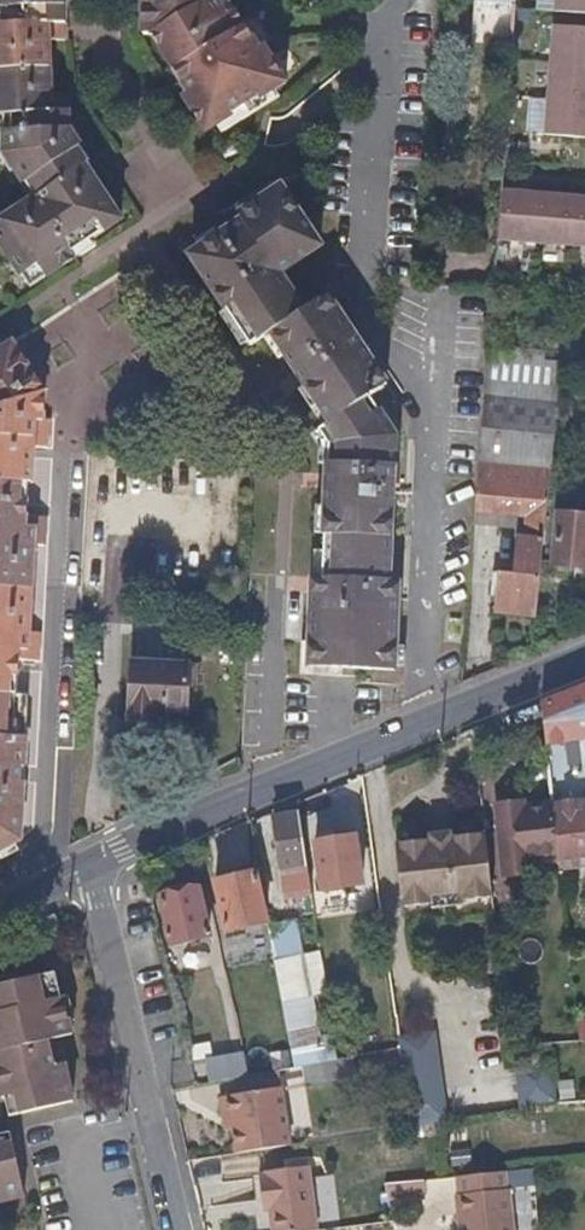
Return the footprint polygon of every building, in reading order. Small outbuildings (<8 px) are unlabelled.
[(1,18),(0,18),(0,109),(2,109),(2,150),(22,146),(25,147),(27,149),(30,153),(29,157),(22,161),(21,163),(37,189),(0,214),(0,232),(14,254),(24,267),(36,259),(45,272),(75,252),(71,246),(121,213),(85,157),(91,154),(71,121),(67,88),(50,89),(49,33),(67,33),(66,0),(1,0),(1,18)] [(143,20),(143,31),(153,32),(180,75),(189,90),(183,94),(206,126),(231,110),(228,105),(256,87),(259,92),(286,74),(263,38),(256,42),(233,5),(226,8),(221,0),(142,0),(143,20)] [(462,34),(513,38),(516,0),(464,0),(462,34)] [(553,11),(584,14),(584,0),(554,0),(553,11)] [(541,133),(584,137),(584,28),(552,24),(541,133)] [(270,331),(303,309),(281,274),(320,246),(282,186),(240,213),(243,218),(192,251),(250,343),(270,331)] [(499,190),(494,239),(584,246),(584,195),(499,189),(499,190)] [(329,422),(370,396),(384,385),(362,351),(326,295),(303,309),(270,331),(329,422)] [(9,340),(0,327),(0,346),(9,340)] [(11,837),(13,780),(16,722),(10,721),(13,654),(16,619),(21,617),(26,530),(19,529),(22,471),(26,470),(30,406),(33,406),(34,374),(12,338),(9,340),(0,346),(0,842),(11,837)] [(486,345),(482,393),(556,400),(558,376),(559,368),(560,351),(486,345)] [(478,448),(476,464),(524,469),(549,471),(553,424),(556,400),(482,393),(481,407),(478,448)] [(320,577),(386,581),(389,528),(394,434),(370,396),(329,422),(319,429),(328,443),(328,452),(323,523),(320,577)] [(476,464),(473,507),(520,511),(524,469),(476,464)] [(498,612),(536,613),(544,520),(549,471),(524,469),(520,511),(530,512),(527,537),(518,548),(516,572),(493,570),(491,595),(499,595),(498,612)] [(559,517),(555,563),(584,566),(584,519),(559,517)] [(395,582),(386,581),(320,577),(310,576),(304,666),(391,672),(395,582)] [(195,666),(132,662),(128,720),(154,721),(155,709),(187,711),(189,686),(195,686),(195,666)] [(551,697),(545,700),(548,736),(549,741),(584,738),(584,743),(584,684),(551,697)] [(560,856),(555,804),(525,808),(524,798),(502,800),(509,870),(531,869),(531,859),(560,856)] [(555,804),(560,856),(560,865),(584,863),(584,801),(555,804)] [(300,814),(300,812),(275,817),(282,865),(291,863),(296,892),(311,891),(300,814)] [(495,895),(490,847),(488,832),(454,836),(452,822),(432,825),(433,838),(398,843),(405,906),(436,902),(435,895),(464,892),(465,899),(495,895)] [(353,834),(316,839),(323,891),(360,886),(353,834)] [(269,867),(255,870),(256,871),(273,955),(287,952),(279,916),(271,880),(269,867)] [(273,955),(256,871),(216,881),(233,964),(273,955)] [(195,889),(159,897),(170,948),(206,940),(195,889)] [(297,1067),(322,1063),(317,1034),(315,1021),(310,995),(308,986),(302,956),(301,949),(287,952),(273,955),(294,1054),(297,1067)] [(327,992),(320,953),(302,956),(308,986),(310,995),(327,992)] [(72,1109),(57,1045),(67,1043),(64,1029),(68,1028),(60,1001),(55,1001),(48,975),(0,987),(0,1055),(1,1055),(5,1069),(0,1071),(0,1101),(1,1101),(7,1125),(72,1109)] [(326,1062),(337,1060),(333,1031),(317,1034),(322,1063),(326,1062)] [(429,1124),(441,1122),(450,1121),(439,1031),(400,1036),(402,1049),(404,1058),(409,1098),(413,1126),(422,1125),(429,1124)] [(247,1076),(242,1054),(203,1061),(207,1083),(247,1076)] [(285,1069),(297,1067),(294,1054),(271,1058),(273,1072),(285,1069)] [(339,1078),(337,1060),(326,1062),(322,1063),(324,1081),(339,1078)] [(324,1081),(322,1063),(297,1067),(285,1069),(287,1087),(324,1081)] [(556,1067),(519,1071),(523,1110),(555,1105),(560,1105),(557,1079),(556,1067)] [(239,1152),(273,1147),(265,1089),(205,1097),(207,1118),(216,1117),(217,1130),(220,1155),(239,1152)] [(216,1117),(207,1118),(209,1131),(217,1130),(216,1117)] [(8,1132),(0,1134),(0,1203),(24,1197),(8,1132)] [(451,1147),(452,1161),(464,1160),(462,1145),(451,1147)] [(262,1229),(300,1229),(306,1229),(296,1165),(251,1172),(252,1175),(246,1178),(248,1189),(253,1189),(255,1198),(262,1229)] [(498,1185),(495,1185),(494,1167),(486,1168),(445,1172),(446,1189),(444,1190),(446,1211),(449,1211),(451,1229),(502,1229),(498,1185)] [(417,1189),(416,1175),(382,1179),(384,1193),(417,1189)]
